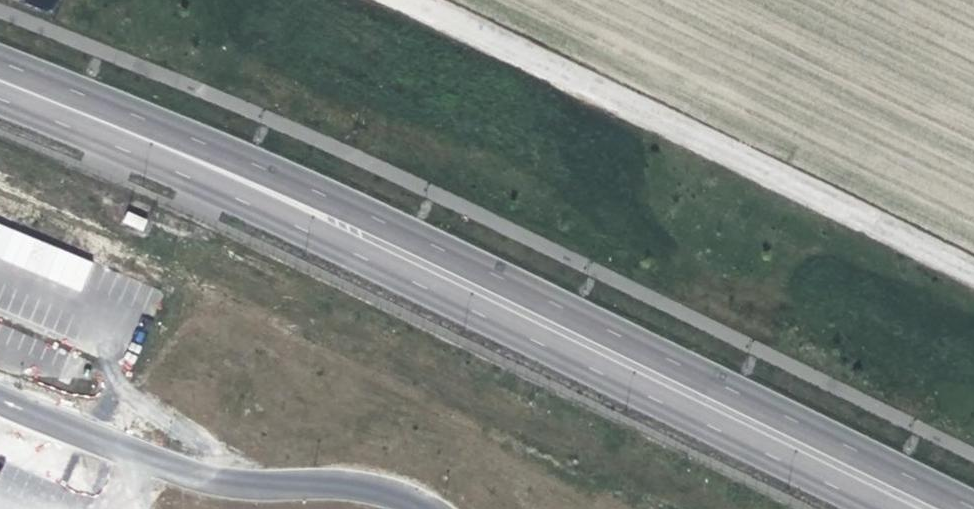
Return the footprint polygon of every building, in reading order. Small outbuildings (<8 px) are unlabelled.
[(92,266),(0,226),(0,314),(102,358),(133,327),(136,319),(92,277),(92,266)] [(12,332),(0,320),(0,359),(12,332)]
